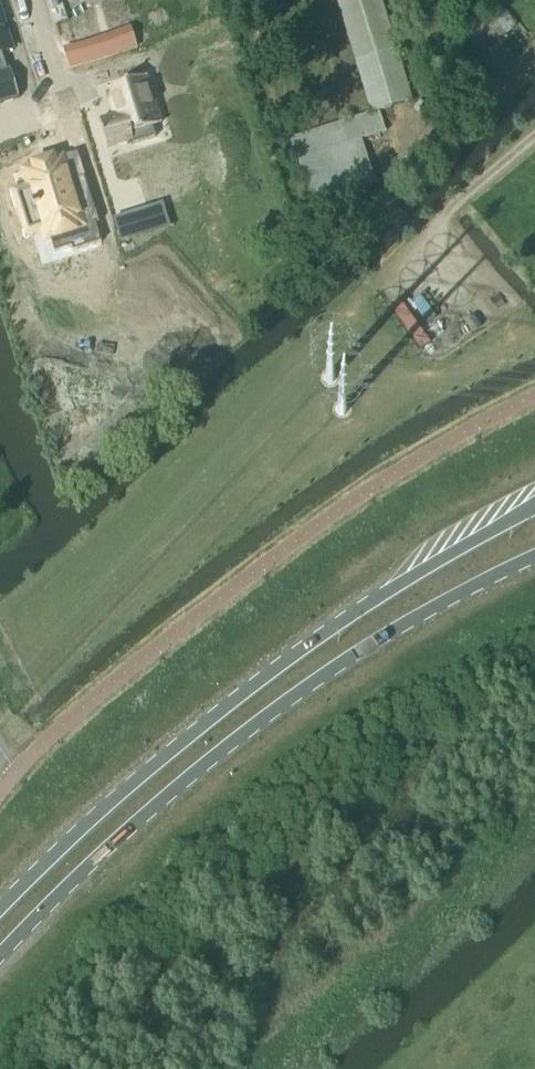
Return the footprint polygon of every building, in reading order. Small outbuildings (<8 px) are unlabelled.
[(357,64),(372,110),(288,136),(310,203),(375,182),(361,139),(386,131),(379,110),(413,99),(381,0),(336,0),(357,64)] [(500,5),(489,14),(505,34),(516,25),(500,5)] [(12,49),(0,11),(0,53),(12,49)] [(130,26),(108,33),(114,54),(137,47),(130,26)] [(92,61),(86,40),(63,47),(70,68),(92,61)] [(100,121),(99,121),(107,147),(108,147),(108,146),(126,141),(130,139),(132,144),(156,136),(153,126),(161,123),(156,108),(147,77),(147,76),(109,87),(110,88),(112,94),(119,115),(112,117),(100,121)] [(20,189),(3,236),(62,224),(20,189)]
